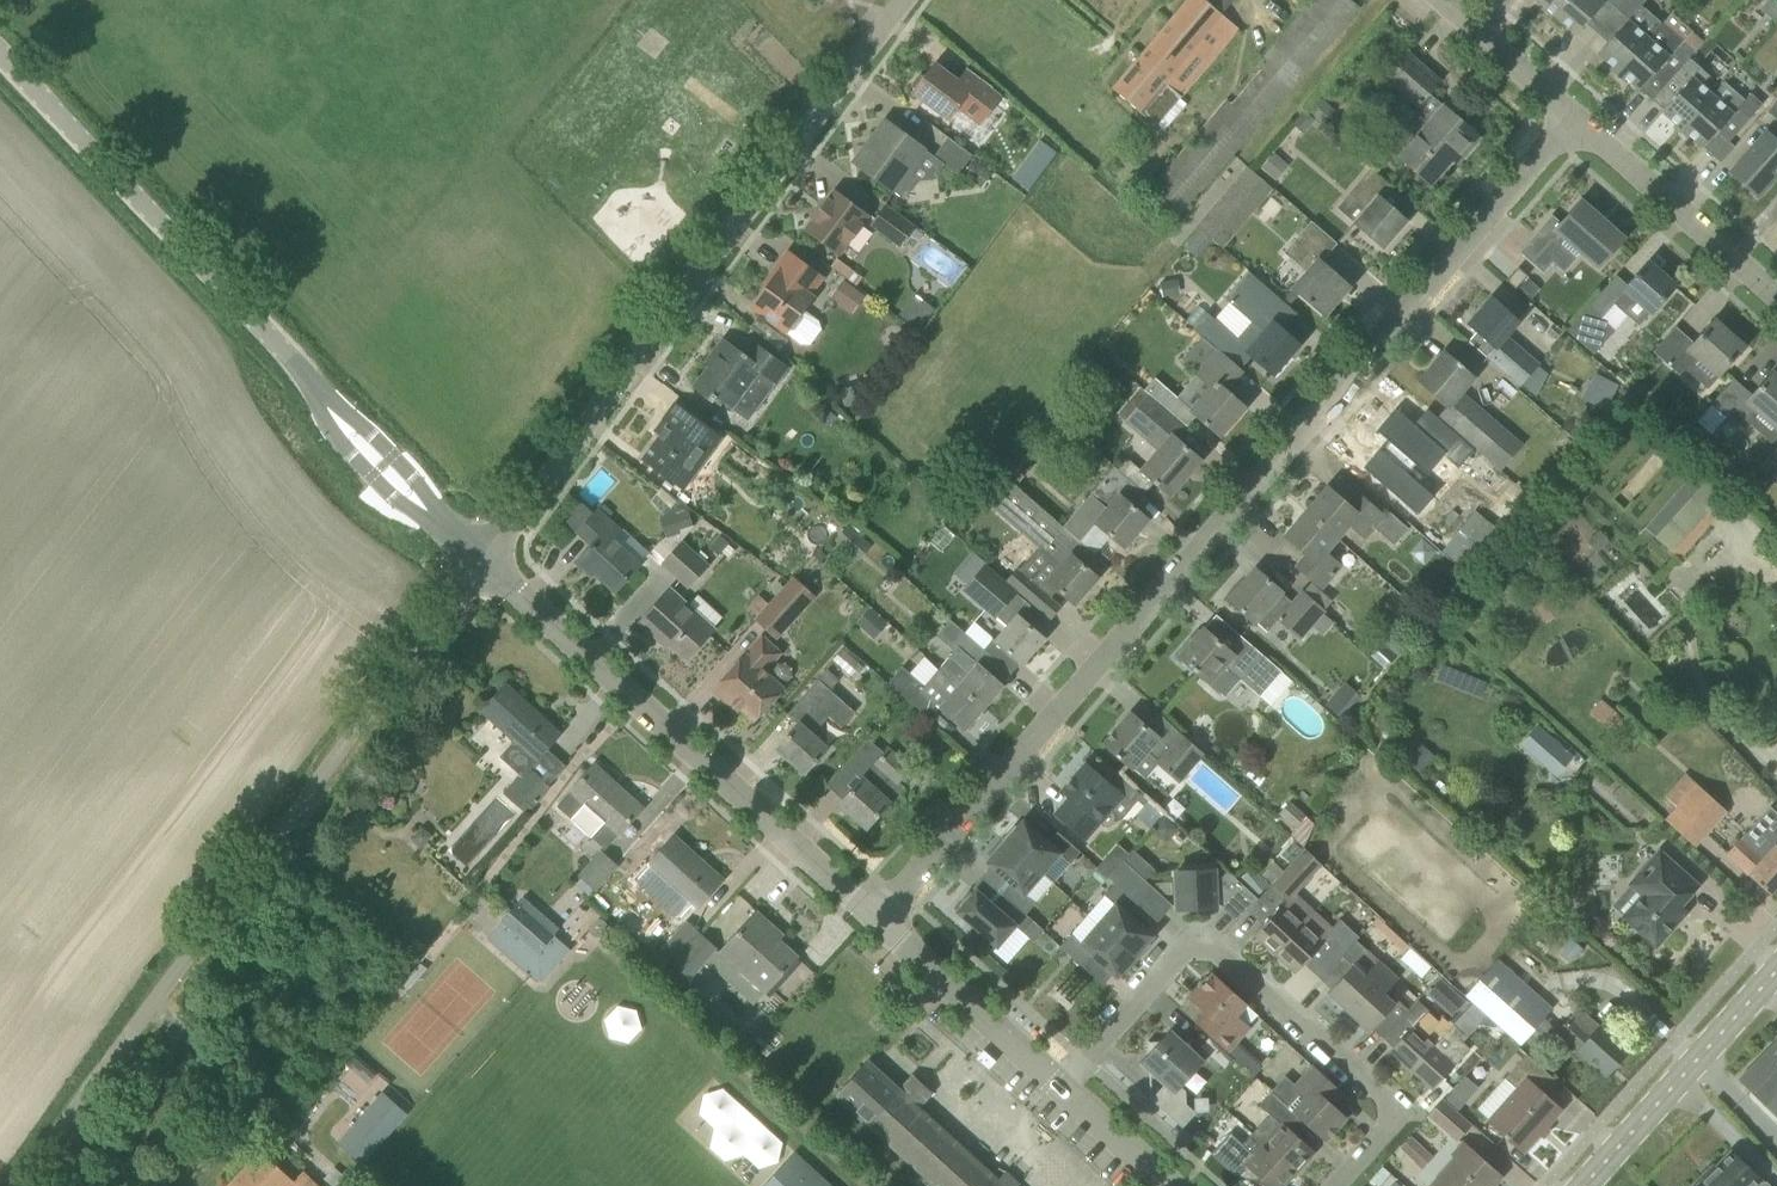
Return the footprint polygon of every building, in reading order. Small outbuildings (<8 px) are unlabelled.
[(1113,90),(1158,125),(1180,99),(1238,29),(1222,14),(1205,0),(1188,0),(1113,90)] [(1554,16),(1568,0),(1537,0),(1554,16)] [(1554,16),(1576,35),(1603,5),(1604,6),(1610,6),(1612,5),(1617,10),(1620,6),(1625,0),(1568,0),(1554,16)] [(1662,24),(1641,6),(1647,0),(1625,0),(1620,6),(1632,16),(1598,54),(1612,67),(1610,69),(1616,75),(1662,24)] [(1776,21),(1776,2),(1774,0),(1769,0),(1761,9),(1776,23),(1776,21)] [(1663,23),(1662,24),(1616,75),(1623,81),(1625,79),(1639,91),(1640,90),(1652,100),(1686,62),(1689,59),(1695,52),(1664,24),(1663,23)] [(1407,53),(1384,80),(1416,109),(1440,81),(1407,53)] [(1674,126),(1681,132),(1691,121),(1714,94),(1704,85),(1710,78),(1701,70),(1689,59),(1686,62),(1652,100),(1663,110),(1662,111),(1665,114),(1669,120),(1674,122),(1676,124),(1674,126)] [(913,92),(940,112),(950,119),(959,107),(982,124),(1003,95),(993,87),(994,86),(968,67),(959,80),(937,64),(928,77),(919,75),(912,85),(915,89),(913,92)] [(1714,94),(1691,121),(1681,132),(1687,138),(1689,136),(1692,138),(1693,142),(1701,146),(1703,148),(1718,132),(1729,142),(1751,117),(1762,105),(1751,95),(1745,101),(1724,83),(1714,94)] [(1320,96),(1306,111),(1316,119),(1322,125),(1335,111),(1320,96)] [(1769,112),(1776,119),(1776,102),(1769,112)] [(1444,106),(1398,158),(1430,185),(1452,160),(1457,164),(1480,137),(1444,106)] [(1306,111),(1305,110),(1292,124),(1303,134),(1316,119),(1306,111)] [(926,149),(885,120),(854,163),(903,199),(916,182),(914,166),(926,149)] [(1731,173),(1758,197),(1776,175),(1776,142),(1767,133),(1731,173)] [(958,175),(973,156),(948,138),(934,157),(958,175)] [(1041,141),(1012,179),(1029,192),(1049,165),(1058,153),(1041,141)] [(1276,181),(1289,165),(1272,152),(1259,167),(1276,181)] [(972,159),(961,176),(975,186),(987,169),(972,159)] [(1199,228),(1212,239),(1215,242),(1266,183),(1247,167),(1197,226),(1199,228)] [(1384,202),(1394,191),(1394,190),(1371,170),(1351,194),(1369,210),(1356,225),(1365,233),(1383,248),(1407,221),(1406,220),(1389,205),(1384,202)] [(870,216),(834,190),(804,230),(840,256),(870,216)] [(1608,225),(1605,228),(1596,219),(1598,217),(1580,202),(1561,223),(1552,215),(1519,252),(1544,274),(1558,258),(1552,252),(1565,238),(1599,268),(1624,239),(1608,225)] [(901,247),(916,227),(886,204),(871,225),(901,247)] [(1309,274),(1295,290),(1325,316),(1350,287),(1322,262),(1336,244),(1311,223),(1285,255),(1309,274)] [(1199,228),(1184,247),(1197,257),(1212,239),(1199,228)] [(823,278),(788,252),(774,270),(777,273),(752,308),(787,334),(789,331),(795,331),(804,318),(803,313),(814,297),(811,295),(823,278)] [(836,259),(831,267),(857,286),(862,278),(836,259)] [(1649,263),(1627,290),(1622,295),(1611,284),(1568,331),(1581,342),(1595,354),(1616,331),(1602,319),(1615,304),(1639,326),(1675,286),(1649,263)] [(1516,289),(1527,276),(1518,268),(1507,281),(1516,289)] [(1291,315),(1249,279),(1230,302),(1253,322),(1238,340),(1208,315),(1196,330),(1239,366),(1249,354),(1273,375),(1299,345),(1280,328),(1291,315)] [(1163,297),(1180,294),(1178,280),(1160,283),(1163,297)] [(852,314),(865,297),(843,281),(830,298),(852,314)] [(1487,357),(1508,375),(1522,387),(1539,368),(1508,341),(1523,325),(1492,298),(1469,325),(1495,348),(1487,357)] [(1716,374),(1743,347),(1714,321),(1694,344),(1675,327),(1653,352),(1679,374),(1696,356),(1716,374)] [(755,344),(746,355),(723,339),(712,354),(717,358),(694,389),(712,403),(717,397),(733,409),(759,374),(775,386),(788,369),(755,344)] [(1182,361),(1199,374),(1213,386),(1191,412),(1197,417),(1220,437),(1245,407),(1226,391),(1242,373),(1201,339),(1182,361)] [(1503,470),(1522,448),(1459,392),(1473,377),(1445,352),(1420,382),(1431,392),(1421,403),(1440,419),(1442,416),(1503,470)] [(1080,368),(1071,379),(1082,389),(1093,375),(1082,366),(1080,368)] [(1744,416),(1766,437),(1772,444),(1776,438),(1776,426),(1776,425),(1776,377),(1773,373),(1752,395),(1735,379),(1712,404),(1727,418),(1736,425),(1744,416)] [(1624,384),(1618,391),(1632,403),(1638,397),(1634,394),(1640,387),(1630,378),(1629,379),(1624,384)] [(1606,409),(1615,389),(1593,379),(1584,398),(1606,409)] [(1117,415),(1141,435),(1161,452),(1143,473),(1169,495),(1200,460),(1177,440),(1187,428),(1174,417),(1140,387),(1117,415)] [(682,491),(722,438),(675,403),(664,419),(670,423),(643,459),(682,491)] [(1184,406),(1174,417),(1187,428),(1197,417),(1191,412),(1184,406)] [(1379,451),(1363,469),(1417,516),(1433,498),(1406,475),(1415,465),(1426,476),(1443,457),(1458,469),(1473,451),(1427,411),(1413,426),(1395,410),(1376,432),(1388,443),(1380,452),(1379,451)] [(1715,437),(1712,434),(1697,421),(1684,437),(1702,453),(1715,437)] [(1763,465),(1776,478),(1776,450),(1763,465)] [(1013,452),(1000,466),(1013,478),(1026,464),(1013,452)] [(1108,510),(1079,543),(1095,558),(1112,538),(1124,548),(1148,519),(1133,507),(1145,494),(1115,468),(1100,485),(1090,495),(1108,510)] [(993,474),(981,487),(1000,504),(1011,490),(993,474)] [(920,500),(931,488),(917,476),(906,489),(920,500)] [(1729,502),(1707,481),(1659,535),(1681,555),(1729,502)] [(1014,487),(1011,490),(1000,504),(995,509),(1037,547),(1039,548),(1019,571),(1042,591),(1051,599),(1059,590),(1075,604),(1097,578),(1086,568),(1095,558),(1079,543),(1057,525),(1014,487)] [(1363,537),(1372,526),(1395,546),(1409,530),(1387,510),(1383,515),(1360,494),(1349,506),(1328,487),(1306,512),(1336,540),(1349,525),(1363,537)] [(1511,487),(1504,495),(1519,508),(1526,500),(1511,487)] [(567,523),(578,533),(592,546),(576,564),(590,577),(593,573),(614,593),(640,565),(612,539),(620,530),(599,510),(595,514),(584,505),(567,523)] [(1336,540),(1306,512),(1285,536),(1307,555),(1297,566),(1319,586),(1339,564),(1325,552),(1336,540)] [(675,513),(659,518),(665,539),(681,534),(680,530),(694,526),(690,513),(676,517),(675,513)] [(833,513),(825,523),(837,534),(845,524),(833,513)] [(861,536),(849,525),(835,541),(847,552),(861,536)] [(720,554),(731,544),(722,535),(711,546),(720,554)] [(1761,550),(1776,565),(1776,543),(1772,538),(1761,550)] [(686,586),(706,566),(683,544),(664,564),(686,586)] [(1453,566),(1444,577),(1456,587),(1465,576),(1453,566)] [(962,592),(1005,628),(995,641),(1021,664),(1044,638),(1020,617),(1029,606),(983,567),(968,585),(962,592)] [(1019,571),(1017,569),(1005,582),(1031,604),(1042,591),(1019,571)] [(1277,593),(1280,590),(1256,569),(1229,600),(1253,622),(1265,633),(1278,618),(1299,637),(1313,620),(1322,611),(1302,594),(1301,593),(1290,605),(1277,593)] [(785,589),(779,595),(770,606),(759,618),(757,620),(777,638),(815,597),(795,579),(785,589)] [(713,631),(669,591),(640,623),(659,640),(662,637),(686,659),(713,631)] [(875,639),(888,624),(870,608),(857,623),(875,639)] [(939,668),(985,707),(1003,686),(975,662),(985,650),(983,648),(968,635),(952,621),(938,637),(954,651),(939,668)] [(1179,657),(1210,684),(1225,667),(1260,697),(1281,672),(1247,642),(1235,656),(1204,629),(1179,657)] [(754,721),(783,689),(764,671),(780,654),(763,638),(747,655),(746,655),(714,690),(731,707),(734,703),(754,721)] [(1397,656),(1383,643),(1370,657),(1385,670),(1397,656)] [(965,730),(985,707),(939,668),(924,685),(902,667),(888,683),(926,717),(936,705),(965,730)] [(828,670),(819,680),(830,690),(839,681),(828,670)] [(812,735),(828,717),(842,730),(856,714),(830,690),(819,680),(818,679),(785,715),(796,724),(777,749),(805,773),(827,748),(812,735)] [(548,789),(544,785),(527,770),(560,734),(506,685),(483,711),(514,739),(500,756),(523,777),(506,796),(526,814),(548,789)] [(1168,746),(1146,727),(1131,713),(1104,744),(1132,769),(1148,751),(1161,762),(1180,779),(1201,756),(1178,735),(1168,746)] [(1538,726),(1521,745),(1555,777),(1573,758),(1538,726)] [(1422,775),(1436,758),(1420,745),(1415,751),(1411,748),(1403,758),(1422,775)] [(868,760),(875,766),(863,778),(862,778),(840,804),(867,828),(888,804),(890,805),(905,788),(899,782),(909,771),(887,750),(882,755),(877,750),(868,760)] [(1111,768),(1102,778),(1086,764),(1062,791),(1070,798),(1056,815),(1085,840),(1099,823),(1103,826),(1107,828),(1112,826),(1115,822),(1107,815),(1127,794),(1133,800),(1139,794),(1111,768)] [(594,765),(570,791),(558,806),(572,819),(575,824),(586,834),(591,836),(606,849),(642,809),(594,765)] [(1694,846),(1726,811),(1698,785),(1697,786),(1685,775),(1665,797),(1677,808),(1666,821),(1694,846)] [(1291,803),(1279,815),(1294,829),(1305,818),(1291,803)] [(1770,807),(1742,838),(1741,836),(1725,854),(1747,874),(1769,895),(1776,887),(1776,814),(1770,807)] [(1014,827),(1003,840),(1042,874),(1059,854),(1070,864),(1080,853),(1057,832),(1048,844),(1023,823),(1018,829),(1014,827)] [(423,827),(412,839),(422,848),(433,836),(423,827)] [(648,866),(696,910),(722,880),(674,837),(648,866)] [(1010,902),(1026,915),(1036,904),(1024,894),(1042,874),(1003,840),(991,853),(994,856),(988,863),(1012,884),(1003,895),(1010,902)] [(1291,862),(1271,884),(1288,899),(1290,901),(1296,895),(1310,879),(1323,866),(1306,850),(1304,848),(1291,862)] [(1097,868),(1108,877),(1123,861),(1112,851),(1097,868)] [(1642,895),(1622,916),(1656,947),(1686,912),(1680,907),(1698,886),(1658,851),(1629,883),(1642,895)] [(602,854),(581,878),(595,890),(616,867),(602,854)] [(1108,877),(1115,884),(1137,904),(1139,905),(1154,889),(1123,861),(1108,877)] [(1274,862),(1261,875),(1270,884),(1282,871),(1274,862)] [(1219,880),(1214,880),(1214,870),(1176,872),(1177,910),(1205,909),(1208,899),(1222,903),(1225,906),(1224,908),(1238,921),(1258,899),(1227,871),(1219,880)] [(1242,883),(1257,898),(1269,886),(1254,871),(1242,883)] [(1128,915),(1137,904),(1115,884),(1105,896),(1116,906),(1099,926),(1138,959),(1149,946),(1146,943),(1152,936),(1128,915)] [(1033,921),(1026,915),(1010,902),(1000,912),(976,891),(973,896),(969,893),(959,905),(962,908),(958,912),(974,926),(970,931),(993,951),(1015,926),(1023,933),(1033,921)] [(524,898),(487,939),(536,981),(544,981),(571,951),(554,936),(560,929),(524,898)] [(1274,954),(1301,924),(1282,905),(1263,925),(1263,926),(1254,935),(1274,954)] [(758,912),(719,955),(762,994),(781,974),(797,956),(772,934),(776,929),(758,912)] [(608,927),(608,924),(602,919),(598,919),(590,929),(590,933),(595,937),(600,937),(608,927)] [(1301,924),(1274,954),(1295,974),(1319,948),(1336,964),(1356,942),(1356,941),(1359,938),(1340,920),(1320,941),(1301,924)] [(1023,933),(1034,943),(1044,931),(1033,921),(1023,933)] [(658,955),(671,967),(700,934),(687,923),(658,955)] [(1126,973),(1138,959),(1099,926),(1082,945),(1071,935),(1060,947),(1083,967),(1093,956),(1117,977),(1123,970),(1126,973)] [(701,935),(667,974),(688,993),(695,985),(690,980),(717,949),(701,935)] [(1570,964),(1583,948),(1571,937),(1557,953),(1570,964)] [(1356,942),(1336,964),(1331,968),(1342,978),(1327,993),(1348,1013),(1387,971),(1377,961),(1356,942)] [(1409,967),(1419,957),(1410,948),(1400,959),(1409,967)] [(1494,964),(1465,996),(1473,1004),(1496,1024),(1520,1046),(1549,1014),(1494,964)] [(1398,981),(1387,971),(1348,1013),(1370,1032),(1372,1029),(1383,1039),(1409,1010),(1399,1001),(1395,1005),(1385,995),(1398,981)] [(1235,1016),(1245,1005),(1213,975),(1210,978),(1206,977),(1200,984),(1202,988),(1192,999),(1207,1012),(1196,1024),(1211,1037),(1221,1047),(1227,1052),(1248,1028),(1235,1016)] [(1442,979),(1428,994),(1453,1018),(1468,1003),(1442,979)] [(646,1027),(622,1001),(600,1021),(624,1047),(646,1027)] [(1437,1019),(1427,1010),(1418,1001),(1409,1010),(1383,1039),(1392,1048),(1393,1048),(1389,1052),(1396,1058),(1397,1057),(1411,1071),(1454,1025),(1442,1014),(1437,1019)] [(1473,1004),(1465,1012),(1479,1025),(1492,1028),(1496,1024),(1473,1004)] [(1559,1032),(1603,1072),(1607,1075),(1628,1052),(1580,1008),(1559,1032)] [(1454,1025),(1411,1071),(1425,1084),(1428,1081),(1435,1087),(1471,1049),(1458,1038),(1463,1033),(1454,1025)] [(1159,1042),(1152,1042),(1149,1042),(1149,1041),(1148,1041),(1148,1054),(1139,1064),(1149,1073),(1149,1076),(1151,1076),(1151,1074),(1164,1086),(1152,1099),(1152,1096),(1150,1096),(1151,1099),(1183,1128),(1196,1113),(1186,1104),(1185,1092),(1181,1087),(1205,1061),(1171,1029),(1159,1042)] [(1221,1047),(1211,1037),(1201,1048),(1212,1057),(1221,1047)] [(1738,1080),(1776,1118),(1776,1041),(1738,1080)] [(1545,1096),(1557,1082),(1527,1055),(1513,1070),(1525,1081),(1489,1122),(1523,1152),(1561,1110),(1545,1096)] [(869,1125),(936,1185),(1017,1185),(1019,1184),(1006,1173),(998,1181),(918,1108),(931,1093),(913,1077),(900,1092),(868,1063),(838,1097),(869,1125)] [(1313,1066),(1294,1087),(1284,1078),(1271,1092),(1325,1142),(1347,1118),(1333,1106),(1344,1094),(1313,1066)] [(761,1171),(786,1142),(718,1083),(694,1111),(718,1131),(706,1146),(728,1165),(739,1152),(761,1171)] [(1455,1089),(1445,1100),(1458,1111),(1468,1100),(1455,1089)] [(338,1143),(363,1164),(407,1115),(382,1093),(338,1143)] [(1259,1106),(1270,1115),(1253,1134),(1263,1143),(1296,1174),(1315,1153),(1288,1128),(1298,1117),(1271,1093),(1259,1106)] [(1428,1115),(1457,1140),(1470,1126),(1441,1100),(1428,1115)] [(1263,1143),(1253,1154),(1230,1133),(1211,1154),(1239,1180),(1249,1169),(1268,1185),(1285,1185),(1296,1174),(1263,1143)] [(1411,1136),(1399,1149),(1414,1162),(1425,1150),(1411,1136)] [(1501,1177),(1463,1144),(1452,1156),(1456,1159),(1432,1185),(1493,1185),(1501,1177)] [(294,1180),(263,1150),(228,1185),(318,1185),(303,1171),(294,1180)] [(1716,1169),(1699,1185),(1768,1185),(1766,1184),(1765,1185),(1759,1180),(1760,1179),(1733,1152),(1716,1169)] [(795,1153),(765,1185),(832,1185),(795,1153)]
